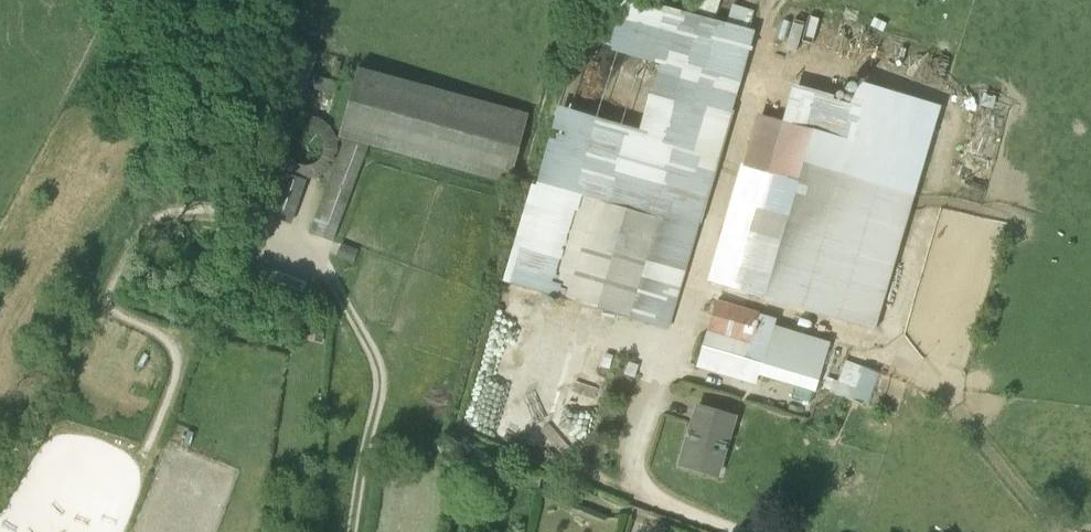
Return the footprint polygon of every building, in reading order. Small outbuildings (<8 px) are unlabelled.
[(511,185),(529,115),(358,70),(340,140),(345,142),(309,234),(332,243),(370,148),(511,185)] [(816,230),(843,139),(782,121),(767,171),(743,164),(709,281),(834,318),(843,286),(847,287),(853,268),(837,263),(844,238),(816,230)] [(291,224),(306,182),(275,172),(261,214),(291,224)] [(699,210),(616,186),(611,202),(574,192),(544,294),(662,328),(677,274),(681,276),(699,210)] [(751,345),(752,342),(761,312),(715,299),(706,331),(751,345)] [(743,383),(754,348),(707,333),(696,368),(743,383)] [(846,358),(837,390),(870,400),(879,368),(846,358)] [(719,478),(737,415),(695,403),(676,466),(719,478)]
